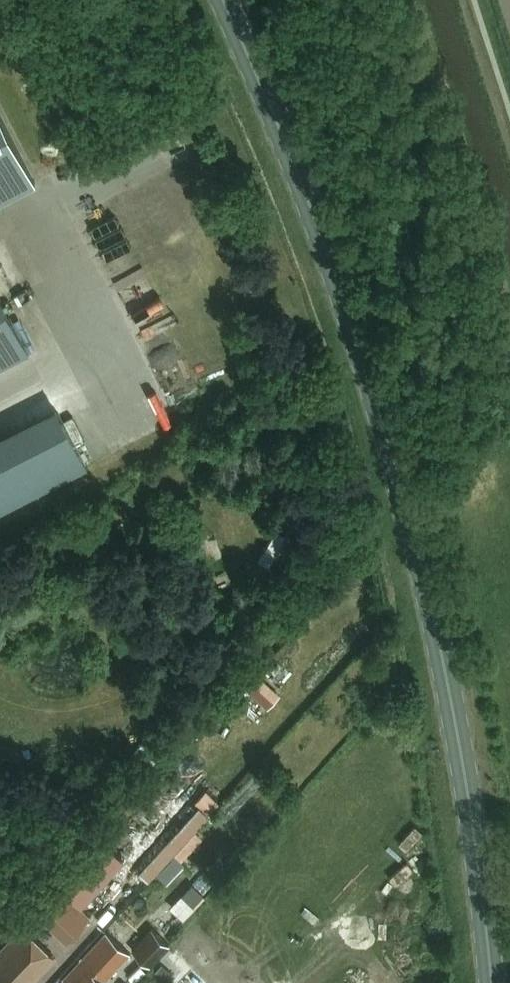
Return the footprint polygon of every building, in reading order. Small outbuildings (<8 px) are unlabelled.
[(37,187),(0,115),(0,206),(37,187)] [(27,353),(0,299),(0,367),(27,353)] [(0,442),(0,510),(85,467),(58,413),(0,442)] [(245,688),(262,704),(274,691),(257,675),(245,688)] [(219,804),(206,791),(195,802),(208,815),(219,804)] [(58,883),(85,910),(130,865),(103,838),(58,883)] [(180,916),(204,897),(194,885),(170,903),(180,916)] [(58,887),(33,912),(64,942),(89,917),(58,887)] [(0,952),(0,982),(1,982),(28,982),(52,959),(22,929),(0,952)] [(150,967),(170,945),(152,929),(132,950),(150,967)] [(129,956),(106,935),(65,981),(67,982),(104,982),(129,956)]
